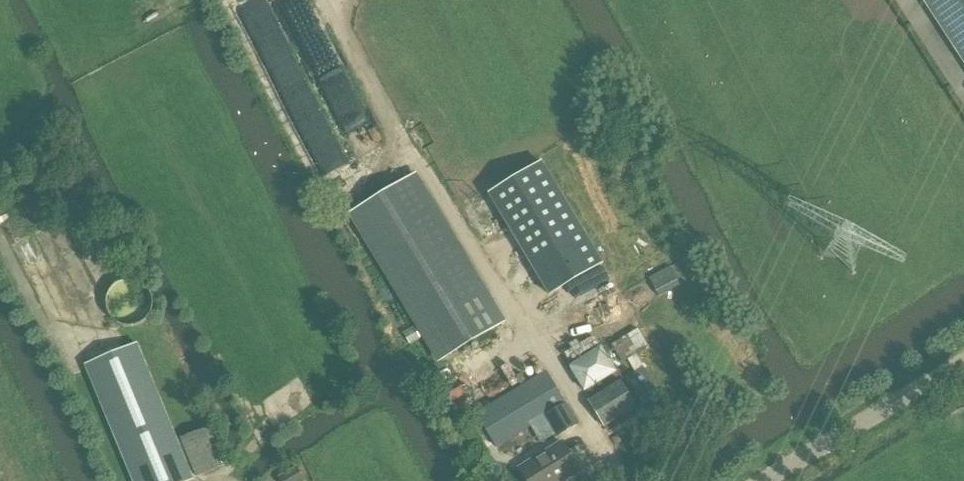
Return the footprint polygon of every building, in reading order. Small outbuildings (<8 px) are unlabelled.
[(963,58),(963,0),(926,0),(963,58)] [(549,296),(602,264),(541,163),(488,195),(549,296)] [(348,215),(437,364),(506,322),(417,173),(348,215)] [(154,303),(154,297),(154,292),(152,287),(150,282),(146,278),(141,275),(137,273),(131,273),(126,273),(121,274),(116,277),(112,280),(109,284),(106,289),(105,294),(105,300),(106,305),(109,310),(112,314),(116,317),(120,320),(126,321),(131,322),(136,321),(141,319),(146,316),(149,312),(152,308),(154,303)] [(654,384),(653,385),(643,366),(641,368),(635,356),(648,349),(638,330),(611,345),(622,364),(628,360),(635,373),(628,377),(643,405),(661,396),(654,384)] [(194,476),(137,342),(86,364),(135,480),(182,480),(194,476)] [(584,394),(616,373),(601,348),(568,368),(584,394)] [(547,371),(477,414),(497,447),(530,427),(540,444),(555,435),(557,438),(579,425),(567,405),(547,371)] [(605,427),(637,407),(621,381),(589,401),(605,427)] [(198,476),(227,464),(211,427),(183,439),(198,476)] [(579,471),(562,442),(520,468),(528,480),(562,480),(579,471)]
